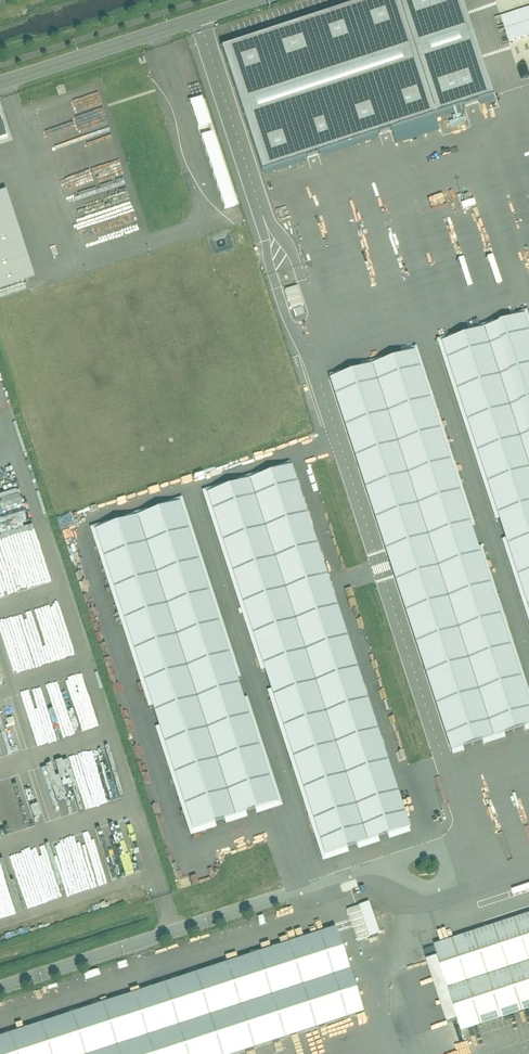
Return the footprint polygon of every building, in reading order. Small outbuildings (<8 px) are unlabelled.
[(221,50),(262,174),(493,99),(461,0),(373,0),(221,50)] [(499,10),(507,35),(528,28),(528,0),(499,10)] [(203,100),(191,104),(199,127),(211,123),(203,100)] [(436,344),(528,630),(528,323),(526,315),(436,344)] [(324,383),(448,765),(528,738),(528,707),(414,354),(324,383)] [(288,457),(197,486),(321,868),(411,838),(288,457)] [(437,949),(465,1036),(528,1015),(528,919),(437,949)] [(338,934),(0,1044),(0,1053),(256,1053),(365,1019),(338,934)]
